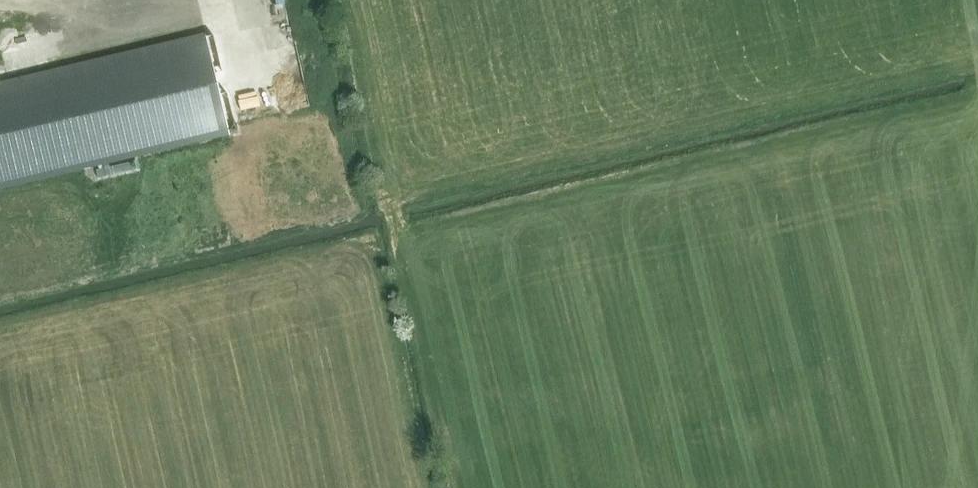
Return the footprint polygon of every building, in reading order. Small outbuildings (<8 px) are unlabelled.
[(0,83),(0,187),(236,129),(211,30),(0,83)]
